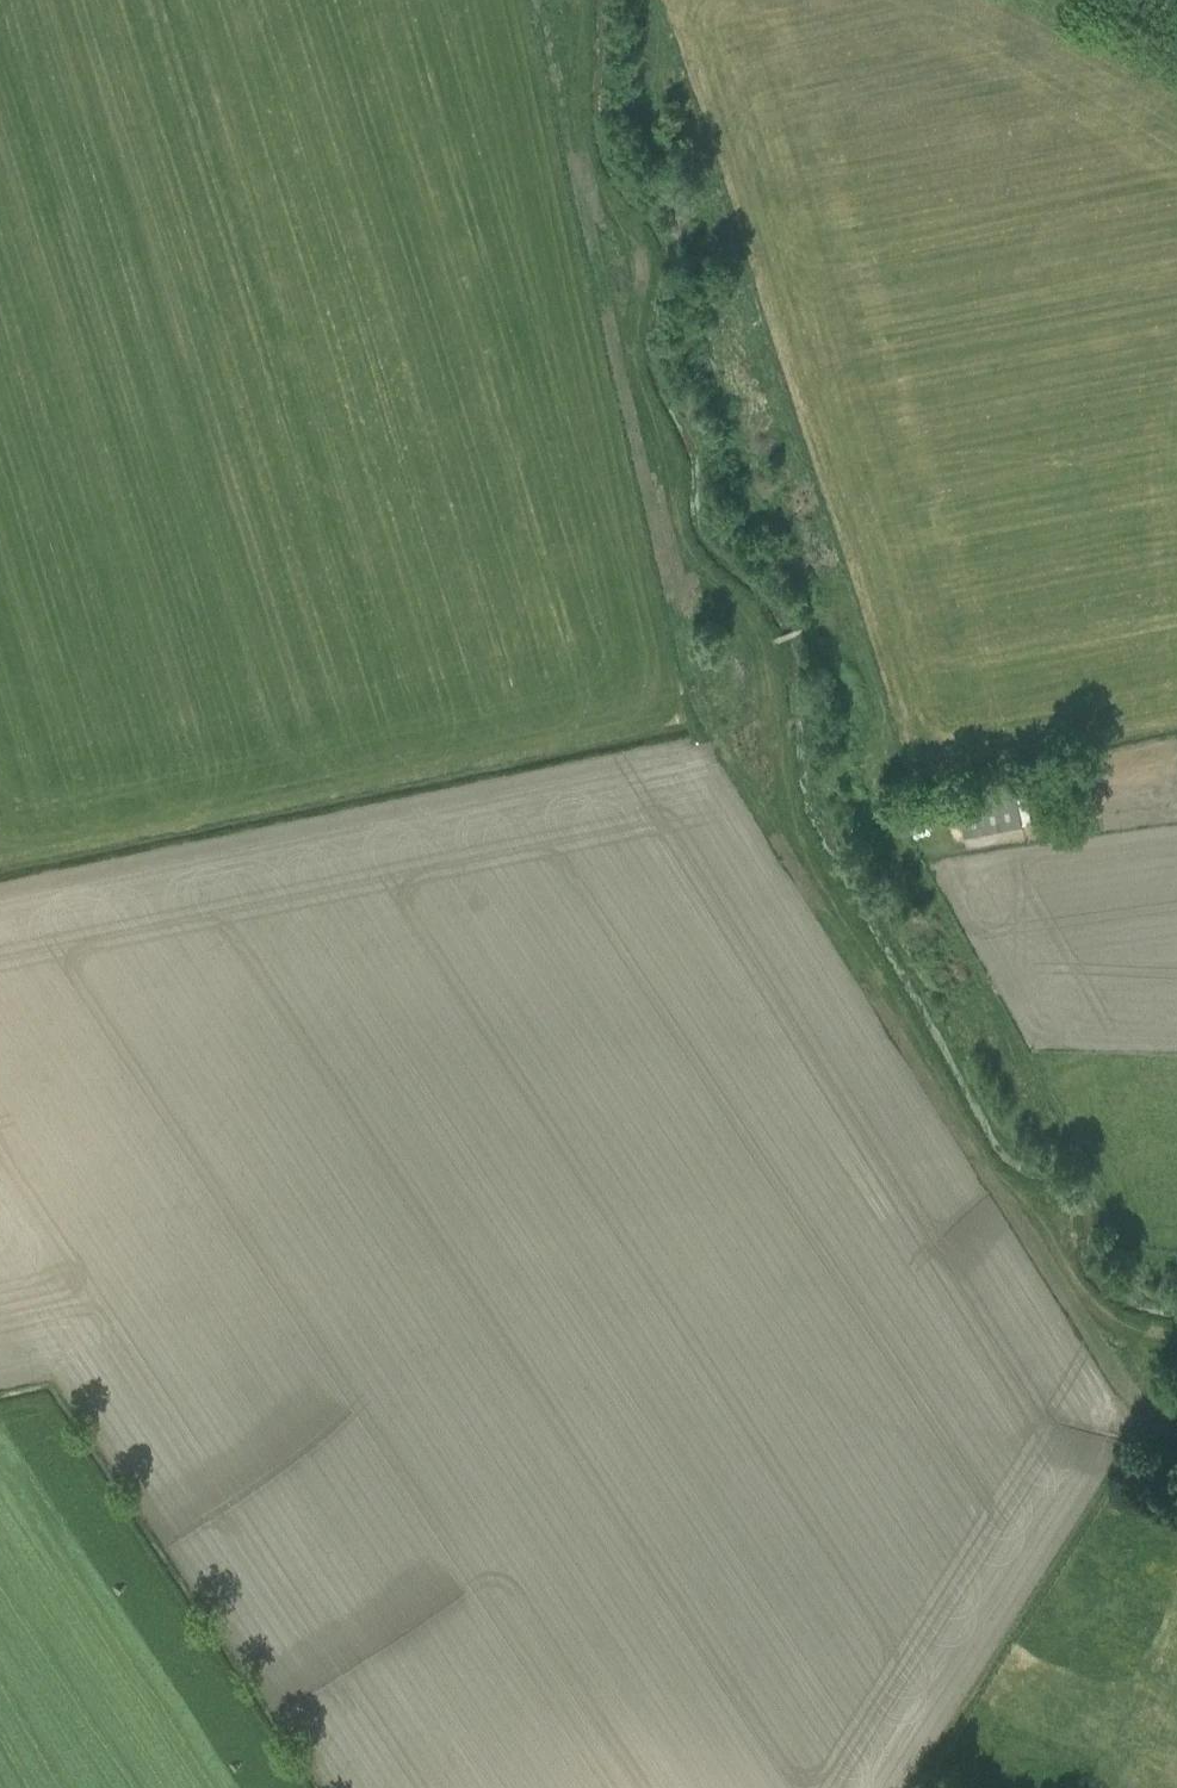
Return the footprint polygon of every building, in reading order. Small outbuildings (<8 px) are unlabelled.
[(953,791),(964,836),(1020,826),(1012,780),(953,791)]
